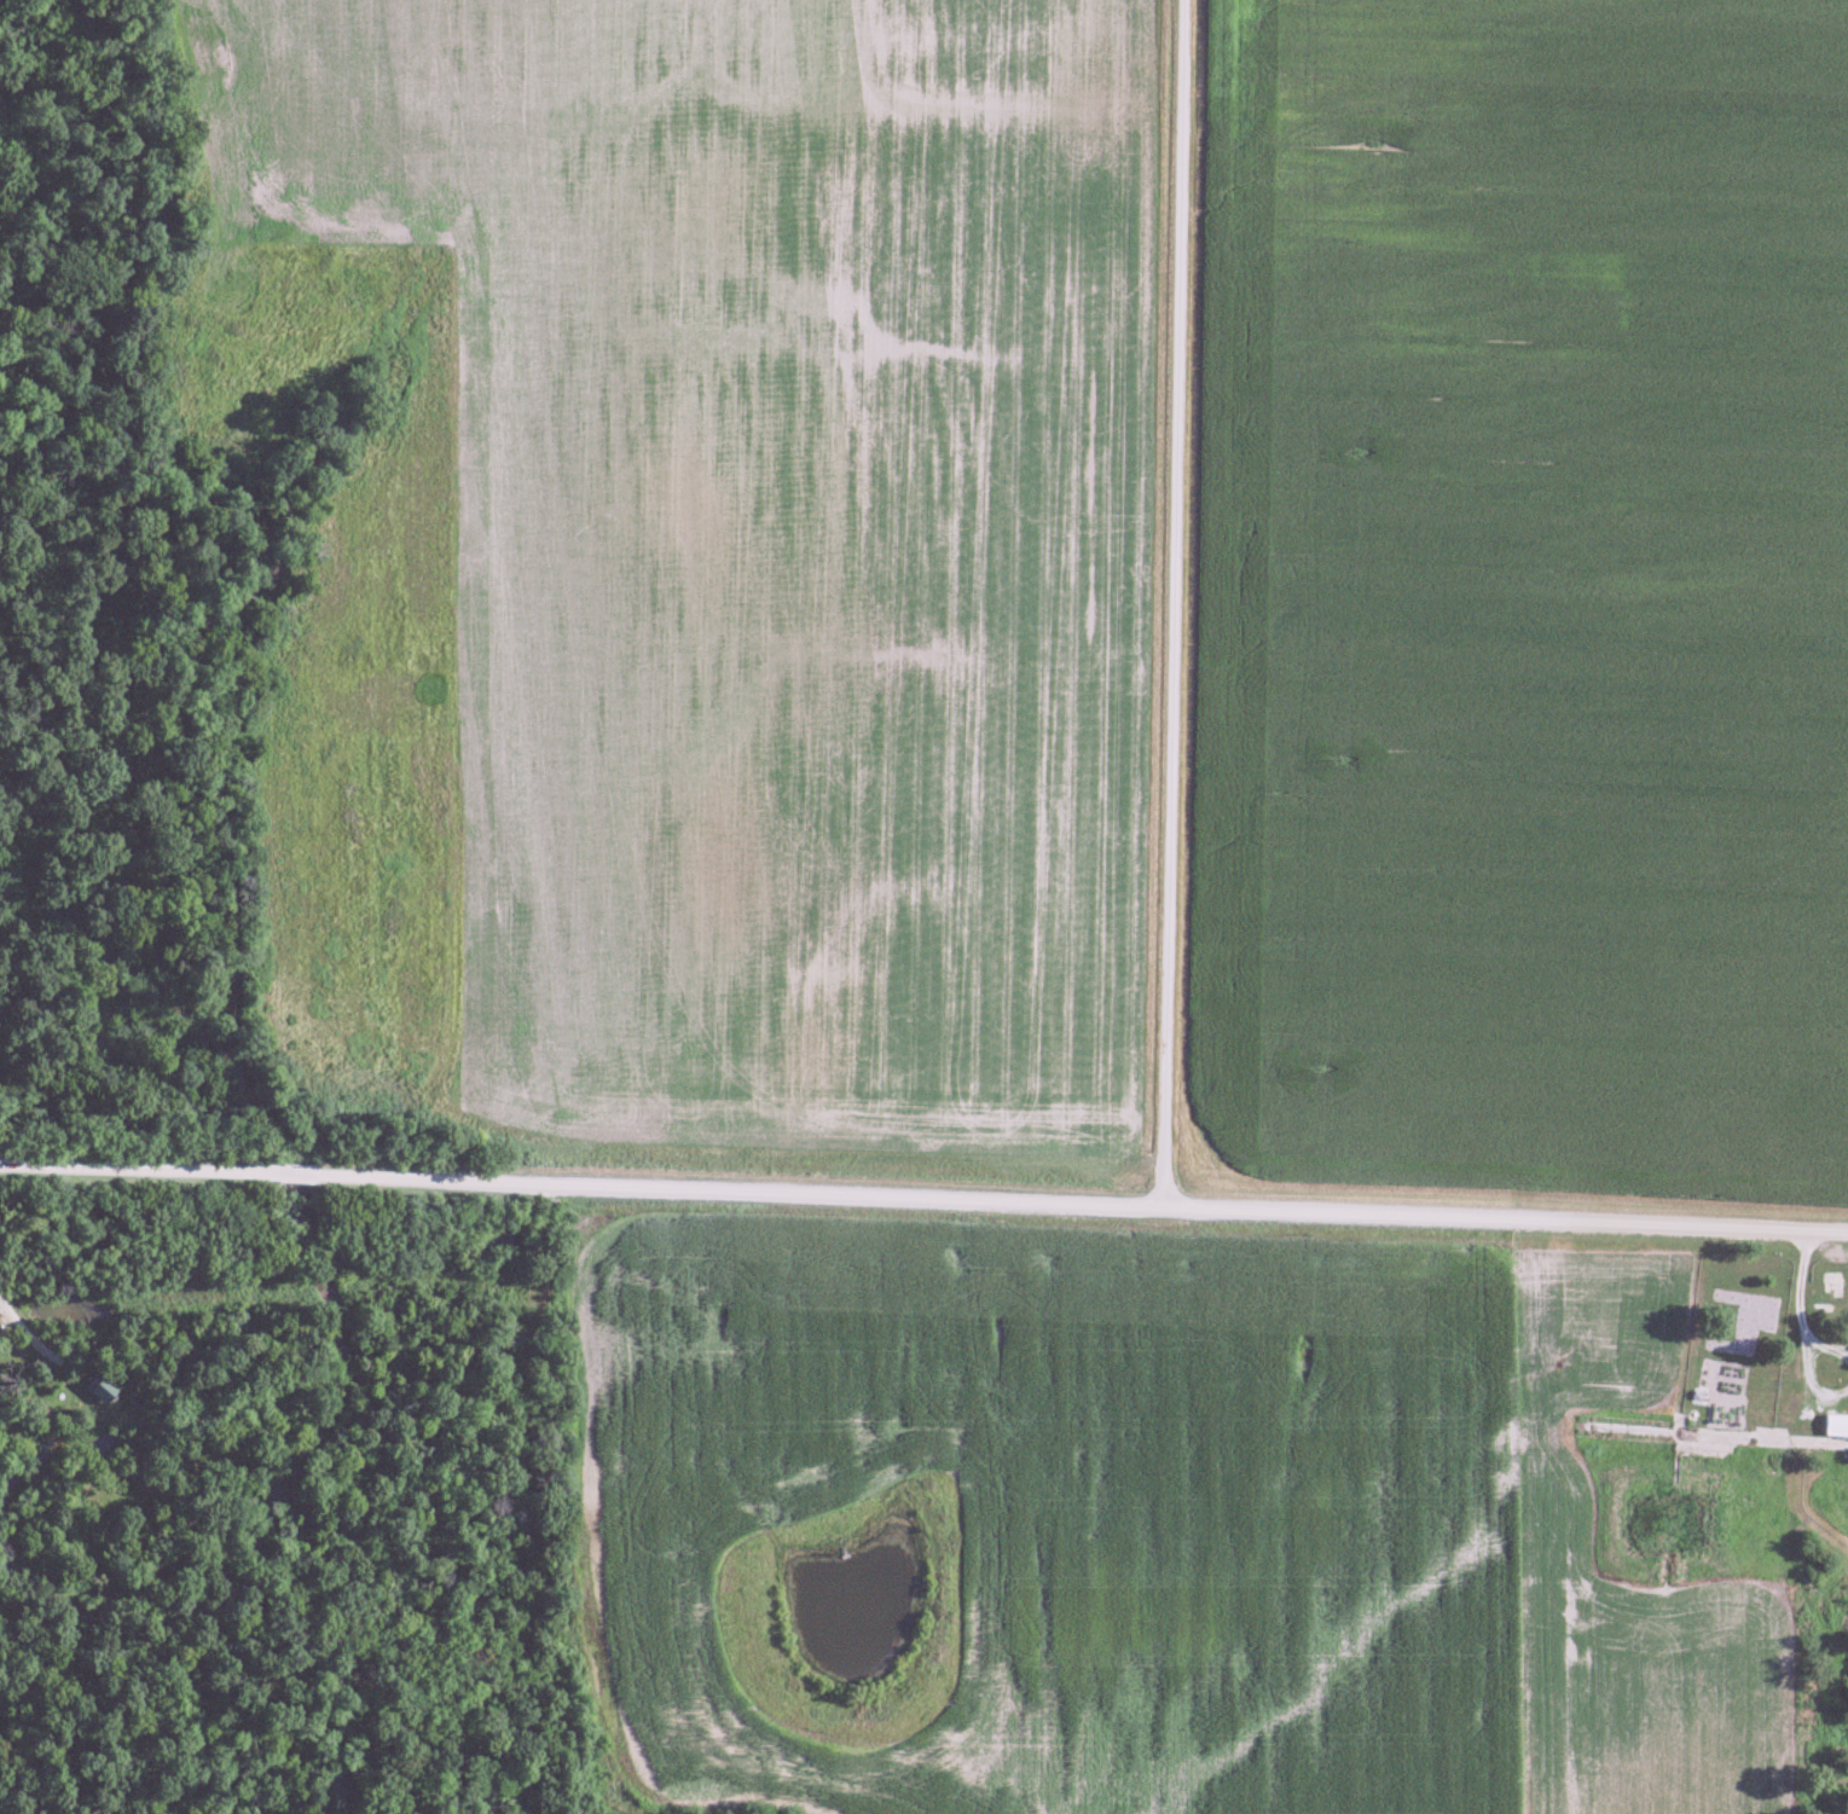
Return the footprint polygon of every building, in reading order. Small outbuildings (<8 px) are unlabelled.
[(85,1389),(100,1402),(113,1387),(98,1375),(85,1389)] [(1825,1414),(1824,1434),(1847,1435),(1847,1415),(1825,1414)]
